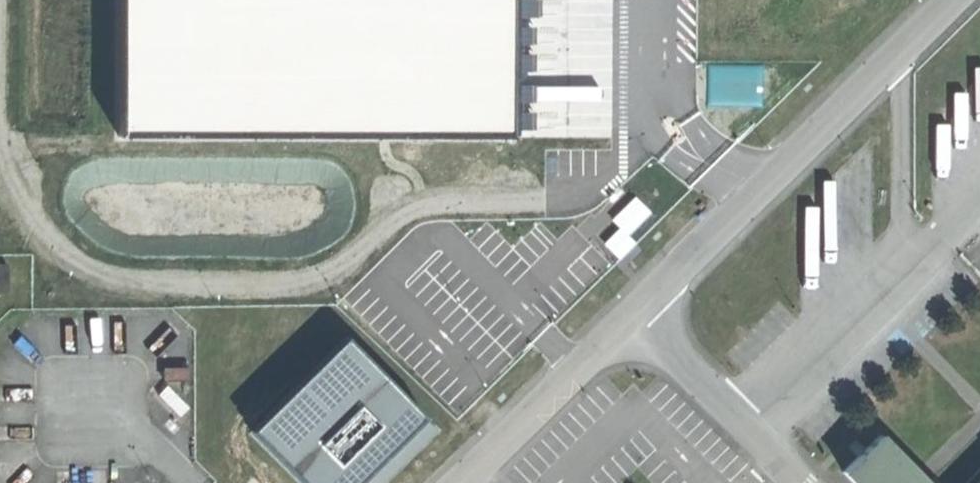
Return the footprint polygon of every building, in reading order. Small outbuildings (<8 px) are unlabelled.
[(128,136),(518,138),(517,0),(128,0),(128,136)] [(635,195),(612,218),(620,226),(605,242),(621,257),(636,242),(630,236),(653,212),(635,195)] [(11,290),(10,261),(0,261),(0,290),(11,290)] [(297,482),(392,482),(442,435),(351,343),(253,439),(297,482)] [(884,434),(844,470),(856,482),(935,482),(884,434)]
